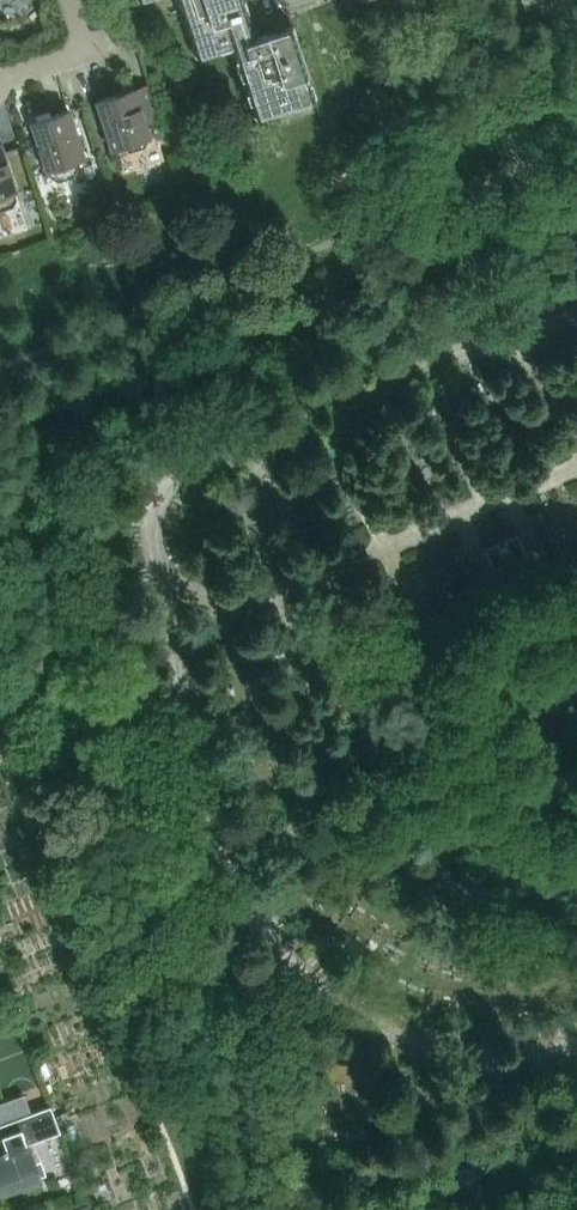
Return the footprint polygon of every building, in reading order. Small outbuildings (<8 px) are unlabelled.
[(300,48),(292,26),(256,37),(244,0),(178,0),(196,58),(232,46),(255,118),(316,99),(300,48)] [(161,113),(151,83),(97,101),(113,151),(123,148),(130,151),(145,147),(148,139),(151,139),(144,118),(161,113)] [(75,163),(85,160),(69,110),(31,122),(47,172),(50,171),(52,178),(59,181),(73,176),(77,170),(75,163)] [(0,143),(0,211),(13,207),(17,200),(15,194),(17,193),(1,143),(0,143)] [(0,980),(0,1005),(9,1002),(2,980),(0,980)] [(28,1145),(61,1133),(51,1106),(23,1116),(28,1130),(0,1141),(0,1194),(40,1179),(28,1145)]
